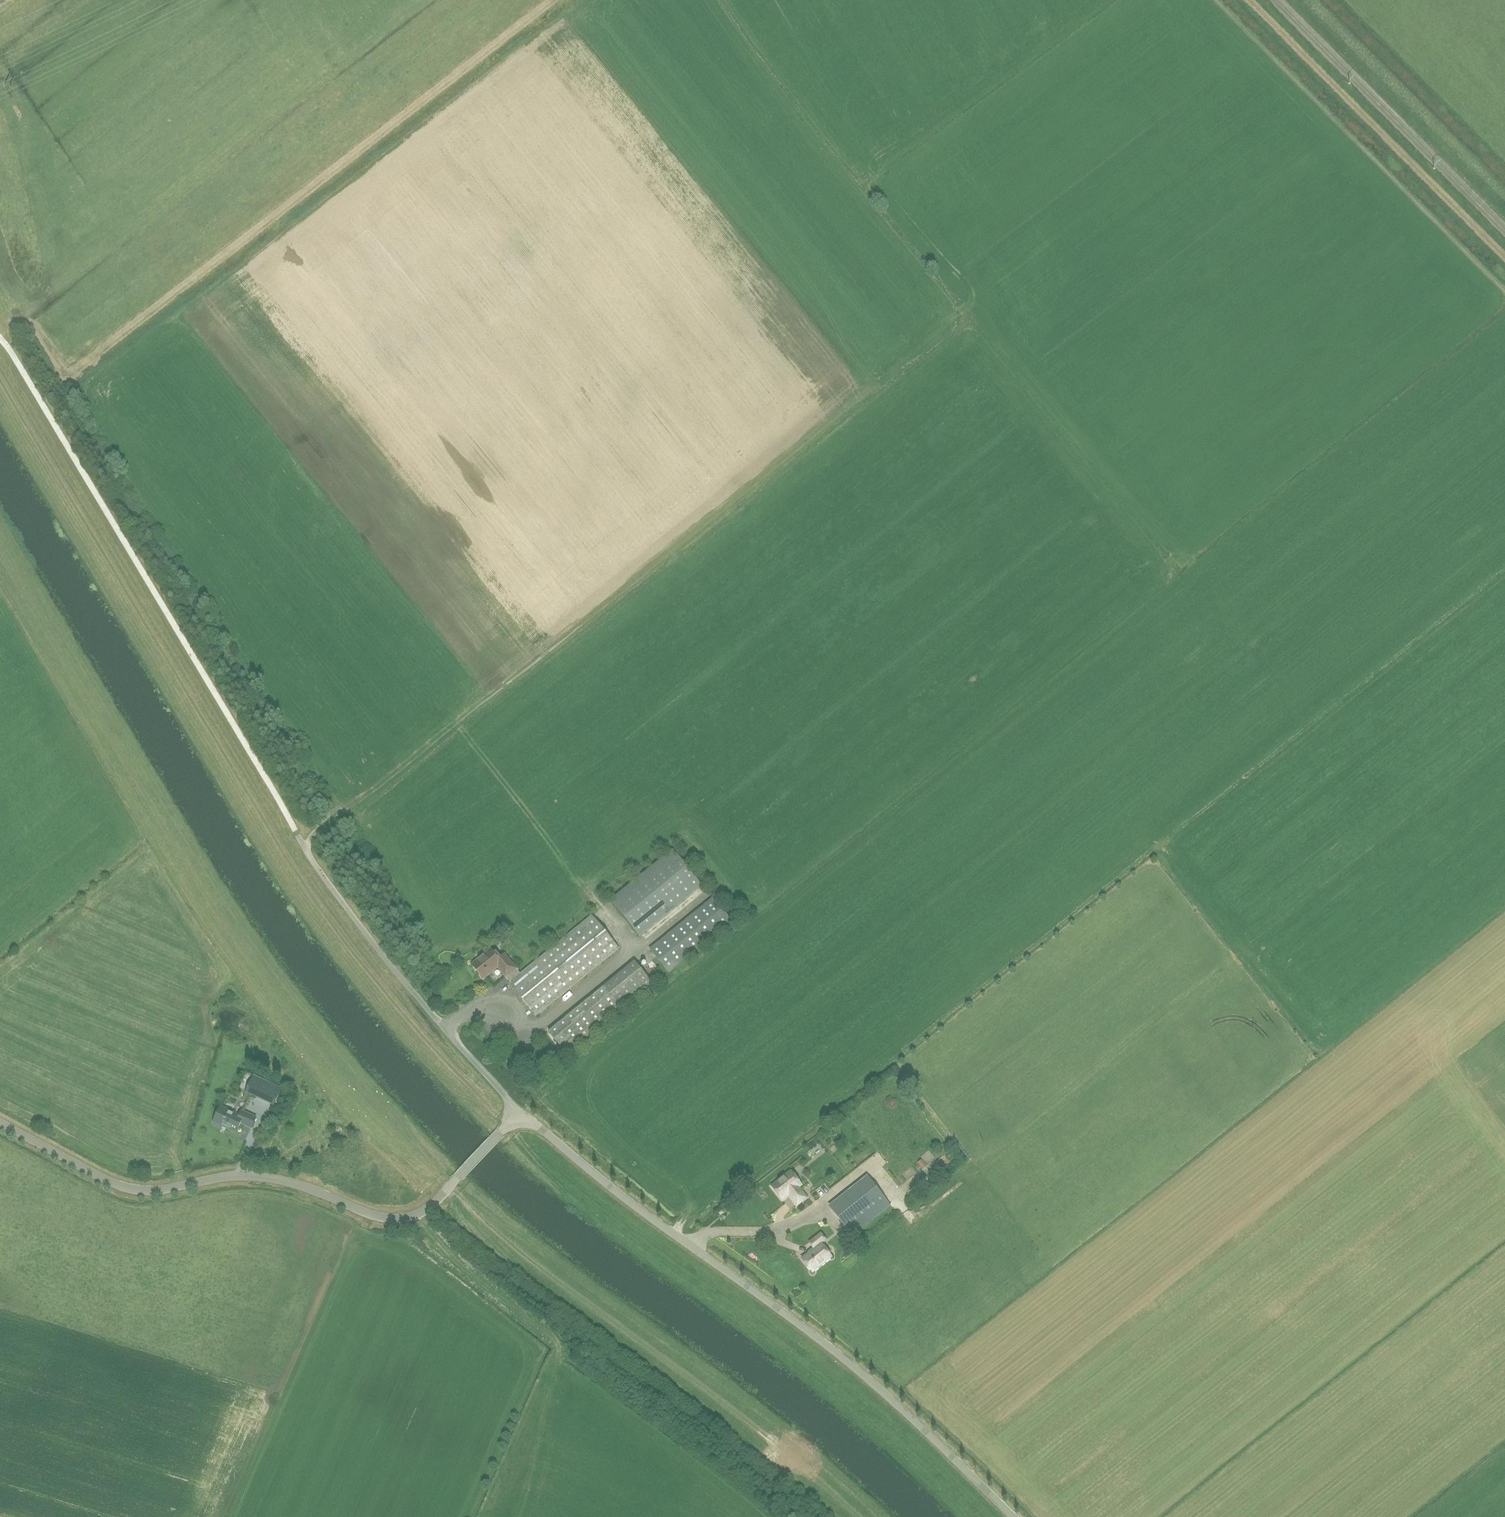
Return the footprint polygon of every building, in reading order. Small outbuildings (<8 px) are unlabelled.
[(640,936),(702,886),(673,850),(611,900),(640,936)] [(669,972),(732,922),(713,898),(650,949),(669,972)] [(536,1016),(619,949),(592,916),(521,974),(504,954),(498,959),(491,949),(472,965),(483,979),(493,971),(498,967),(510,982),(509,983),(536,1016)] [(567,1054),(652,984),(635,962),(549,1032),(567,1054)] [(274,1106),(283,1088),(254,1075),(246,1093),(274,1106)] [(252,1128),(257,1117),(242,1111),(240,1115),(221,1106),(214,1122),(237,1132),(241,1123),(252,1128)] [(936,1137),(902,1160),(908,1169),(942,1145),(936,1137)] [(920,1169),(927,1180),(942,1170),(935,1160),(920,1169)] [(800,1187),(803,1185),(791,1169),(771,1185),(782,1200),(787,1196),(797,1208),(809,1199),(800,1187)] [(881,1169),(872,1174),(891,1205),(900,1199),(881,1169)] [(869,1178),(831,1207),(852,1234),(890,1204),(869,1178)] [(832,1257),(822,1244),(827,1241),(822,1234),(811,1242),(816,1249),(803,1259),(813,1272),(832,1257)]
